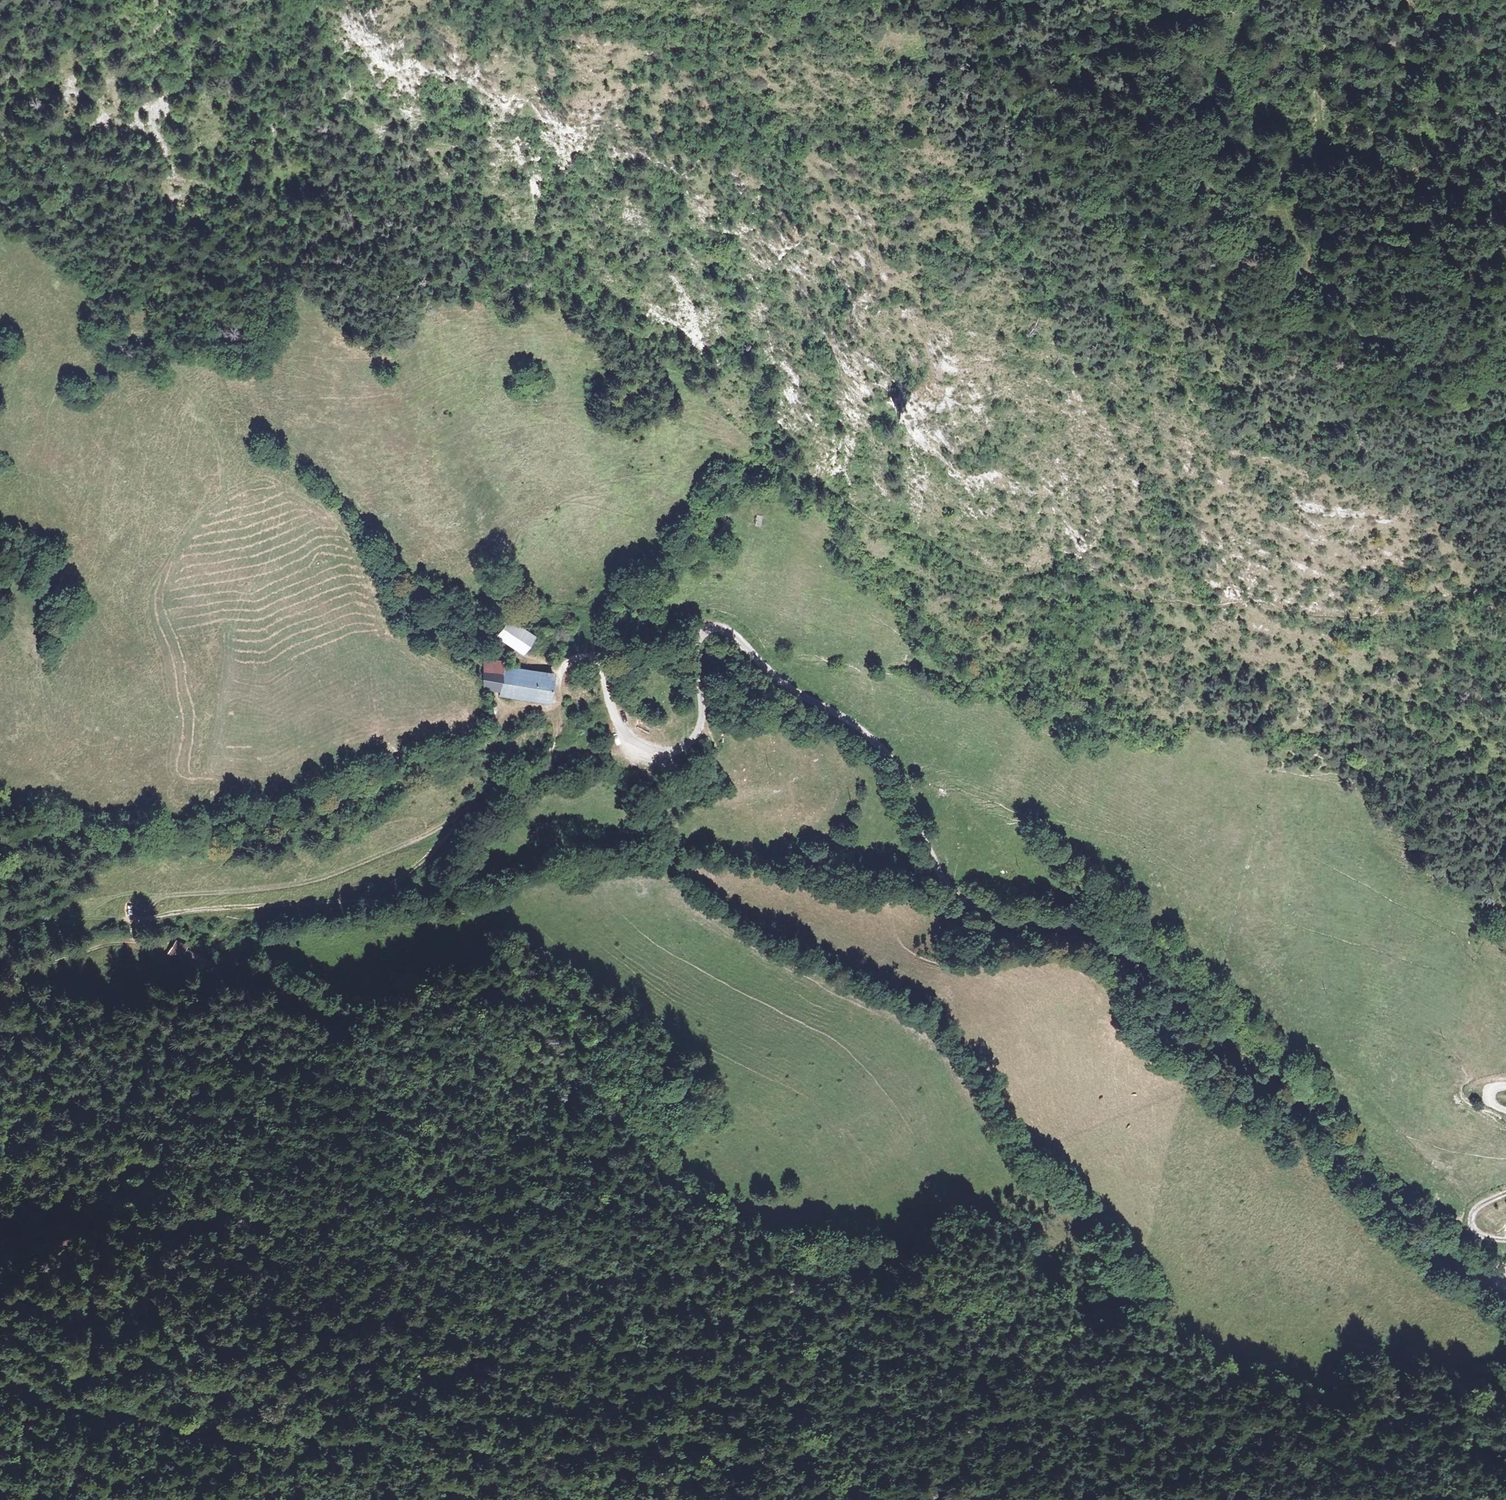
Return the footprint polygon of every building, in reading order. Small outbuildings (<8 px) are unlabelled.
[(771,508),(769,520),(778,521),(780,508),(771,508)] [(513,621),(501,633),(521,654),(533,641),(513,621)] [(490,691),(499,693),(504,671),(504,668),(490,665),(487,683),(490,691)] [(551,691),(553,682),(504,671),(499,693),(498,697),(548,708),(549,701),(551,691)] [(167,955),(177,960),(188,947),(175,940),(167,955)]
